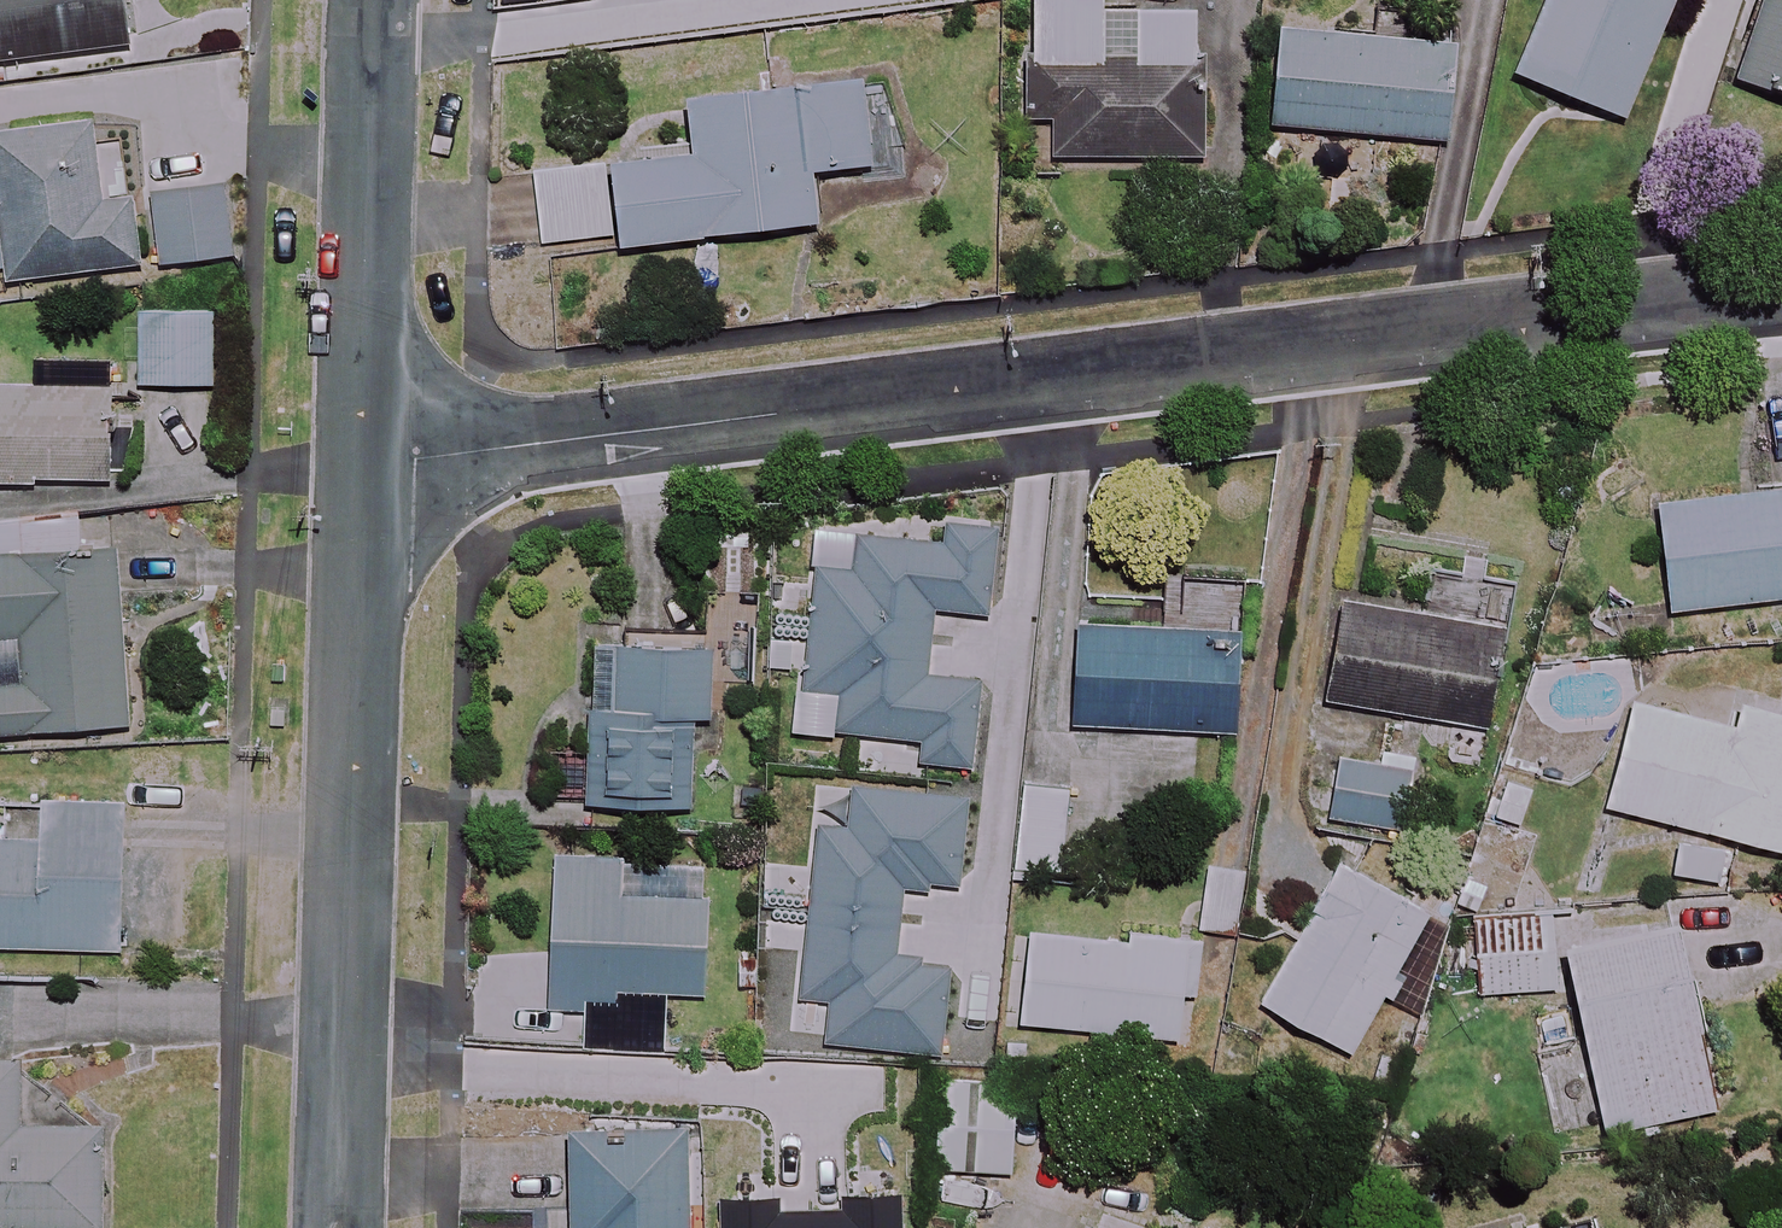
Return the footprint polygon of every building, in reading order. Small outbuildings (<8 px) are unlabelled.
[(123,0),(0,0),(0,66),(129,50),(123,0)] [(1102,0),(1031,0),(1029,162),(1196,164),(1198,8),(1102,7),(1102,0)] [(1515,73),(1622,118),(1671,0),(1546,0),(1515,73)] [(1737,80),(1781,94),(1781,0),(1763,0),(1737,80)] [(1452,45),(1278,32),(1271,126),(1444,139),(1452,45)] [(866,165),(855,78),(686,99),(693,153),(532,173),(541,246),(615,236),(617,249),(816,224),(810,172),(866,165)] [(0,129),(0,266),(10,265),(12,288),(63,284),(61,265),(138,259),(132,191),(105,193),(99,121),(0,129)] [(233,254),(227,189),(152,197),(159,261),(233,254)] [(210,386),(211,311),(140,310),(139,385),(210,386)] [(106,388),(0,390),(0,483),(108,480),(106,388)] [(995,454),(819,457),(822,621),(848,620),(837,664),(923,663),(923,704),(966,721),(995,703),(994,613),(939,614),(938,538),(996,537),(995,454)] [(1656,505),(1669,612),(1781,598),(1781,490),(1656,505)] [(130,729),(116,545),(82,548),(80,514),(0,520),(0,739),(130,729)] [(1242,586),(1169,582),(1166,628),(1076,623),(1070,722),(1232,733),(1242,586)] [(1500,631),(1341,607),(1327,703),(1486,727),(1500,631)] [(711,631),(594,626),(588,753),(550,752),(548,801),(690,807),(694,718),(707,718),(711,631)] [(1739,701),(1733,726),(1630,700),(1604,807),(1781,851),(1781,712),(1739,701)] [(966,721),(869,712),(866,736),(822,732),(803,924),(845,928),(840,981),(955,992),(964,906),(905,901),(913,811),(957,815),(966,721)] [(1377,770),(1337,763),(1327,822),(1404,836),(1418,759),(1380,752),(1377,770)] [(1069,790),(1019,786),(1013,873),(1062,877),(1069,790)] [(38,803),(37,842),(0,841),(0,947),(117,951),(122,805),(38,803)] [(709,860),(556,858),(549,1011),(614,1014),(616,990),(703,994),(709,860)] [(1243,869),(1206,864),(1197,927),(1234,932),(1243,869)] [(1337,864),(1260,1003),(1351,1053),(1381,999),(1414,1013),(1451,924),(1428,914),(1337,864)] [(1554,989),(1550,915),(1474,919),(1477,993),(1554,989)] [(1715,1111),(1674,922),(1563,945),(1603,1134),(1715,1111)] [(1195,995),(1197,936),(1129,933),(1128,942),(1019,937),(1015,1028),(1175,1035),(1177,994),(1195,995)] [(110,1122),(28,1119),(30,1064),(0,1063),(0,1227),(106,1227),(110,1122)] [(1014,1086),(938,1081),(932,1167),(1009,1172),(1014,1086)] [(682,1126),(568,1128),(570,1227),(684,1227),(682,1126)]
